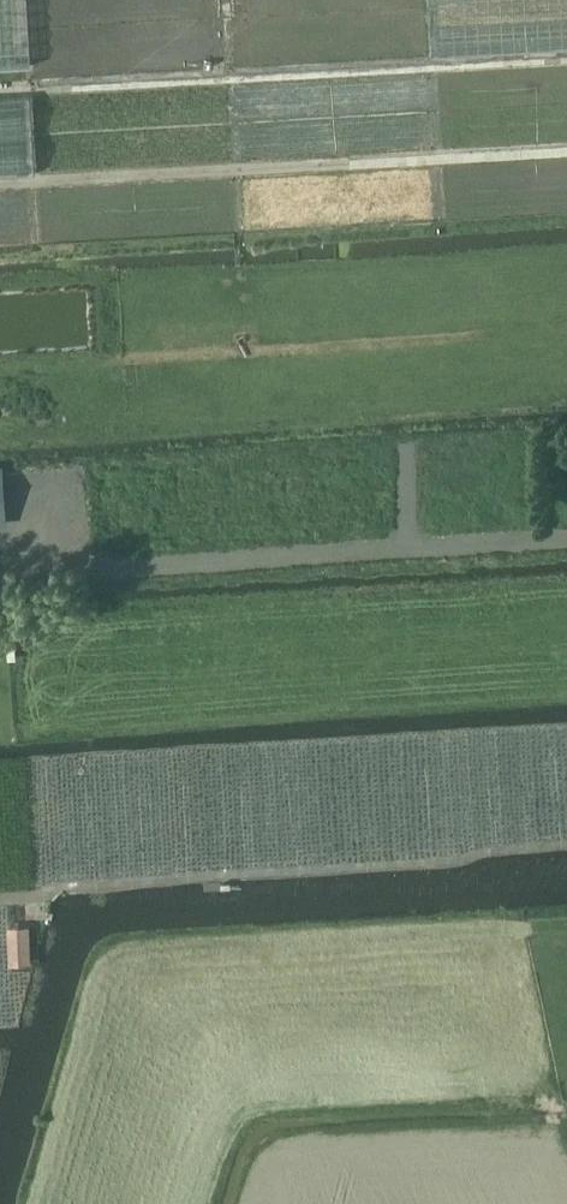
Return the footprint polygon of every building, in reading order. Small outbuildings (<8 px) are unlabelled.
[(27,0),(0,0),(0,68),(31,66),(27,0)]
